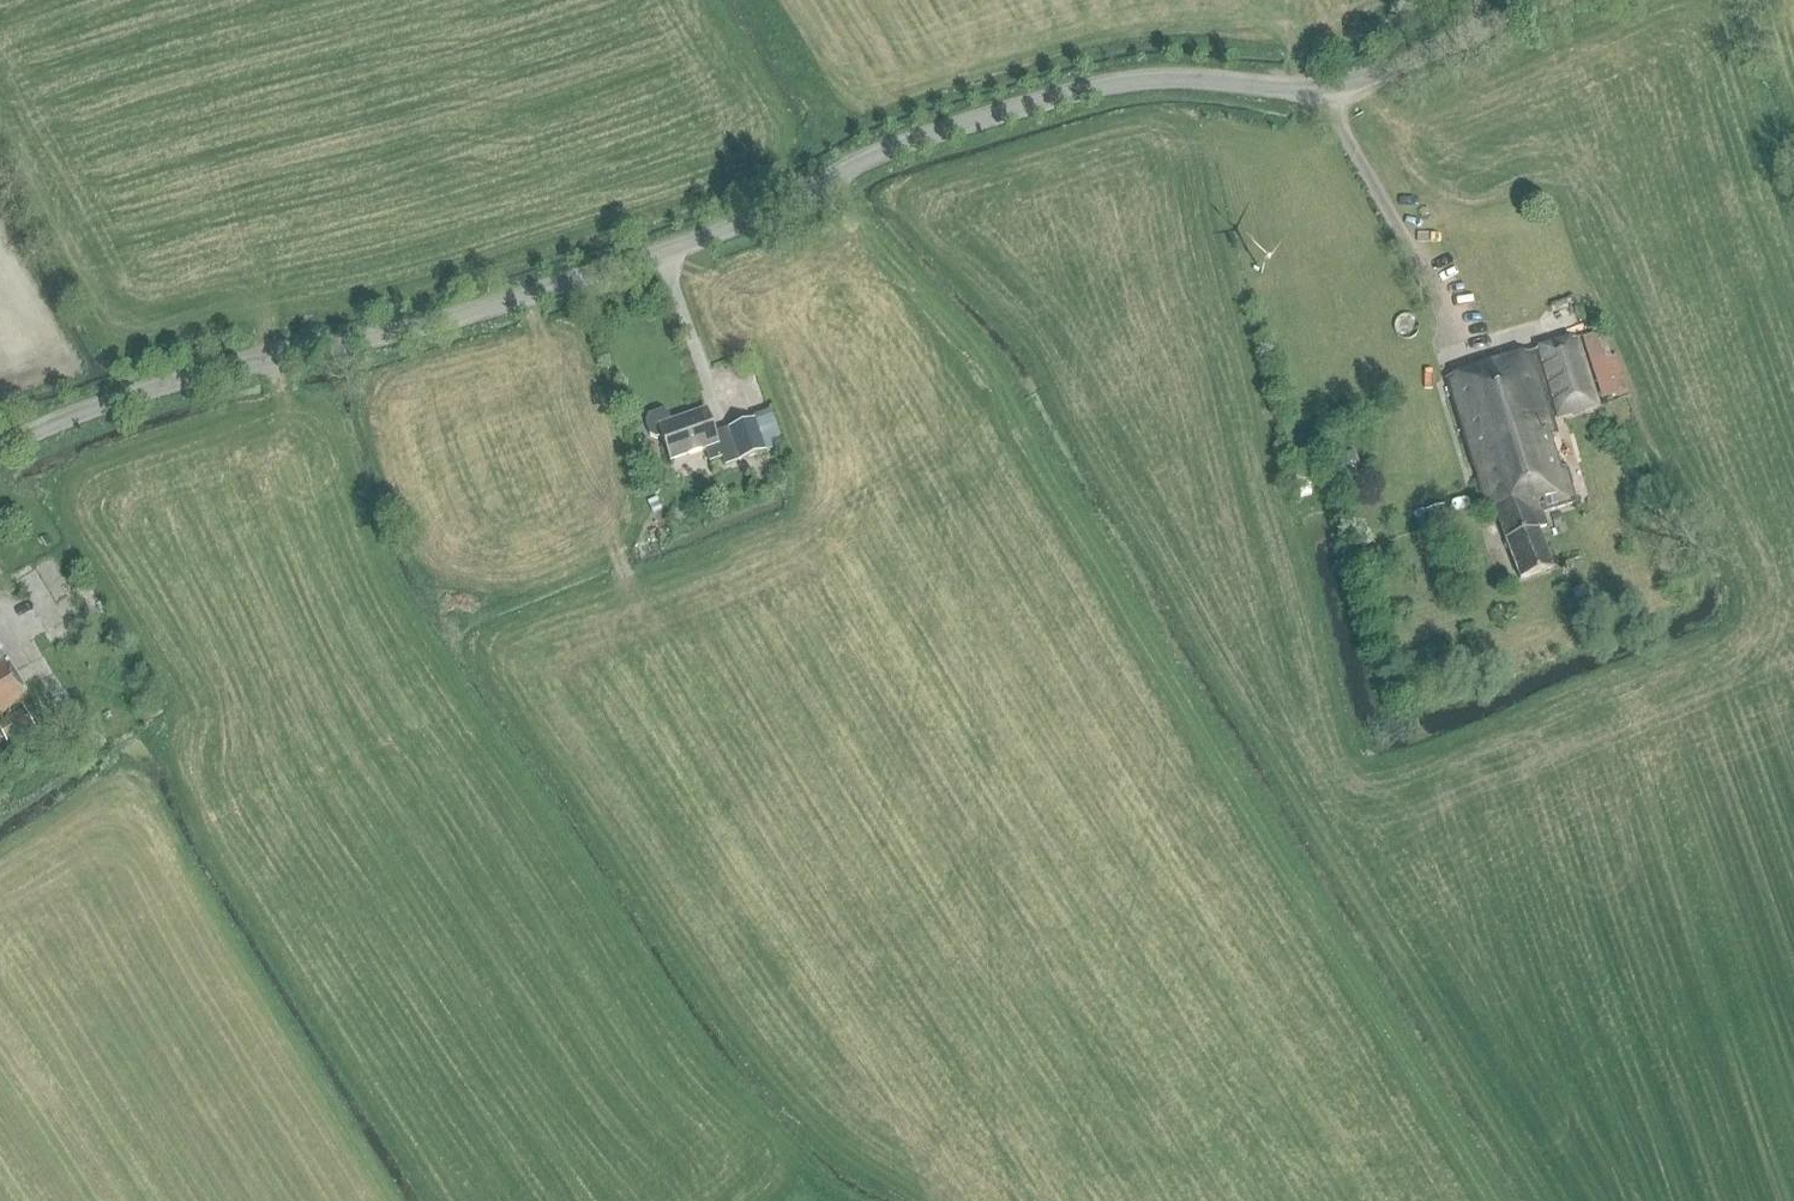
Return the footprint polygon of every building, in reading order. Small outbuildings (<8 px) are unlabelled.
[(1581,338),(1602,404),(1629,396),(1616,354),(1603,358),(1596,334),(1581,338)] [(1553,421),(1598,407),(1576,338),(1444,380),(1486,511),(1495,508),(1518,580),(1551,569),(1538,529),(1546,526),(1542,512),(1577,504),(1565,468),(1558,470),(1548,435),(1557,432),(1553,421)] [(754,419),(714,433),(706,408),(670,420),(668,413),(661,410),(648,415),(645,421),(650,435),(656,438),(660,436),(669,461),(704,449),(708,462),(721,457),(724,466),(765,451),(754,419)] [(1400,431),(1428,427),(1427,417),(1398,421),(1400,431)] [(1442,504),(1424,509),(1431,529),(1448,524),(1442,504)] [(29,696),(0,648),(0,713),(29,696)] [(23,708),(0,721),(0,734),(6,743),(7,743),(10,748),(37,732),(23,708)]
